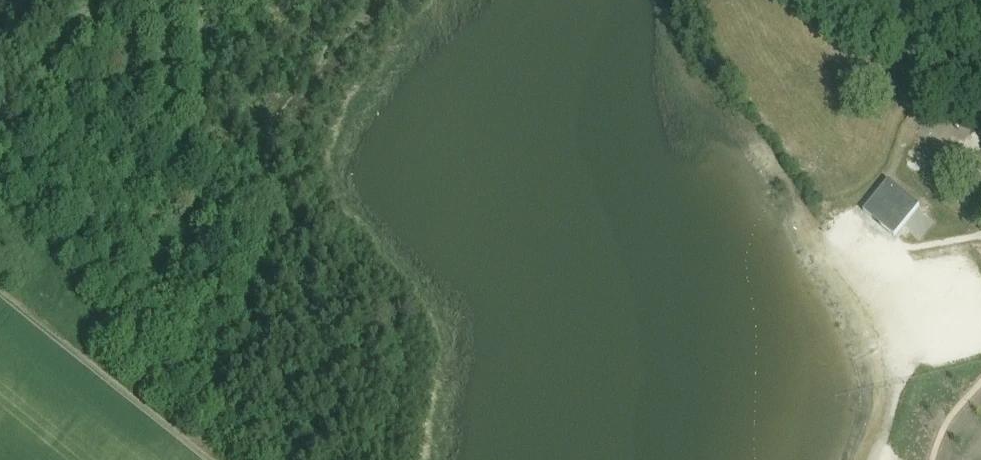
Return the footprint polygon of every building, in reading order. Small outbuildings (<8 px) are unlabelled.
[(920,205),(890,181),(864,212),(894,237),(920,205)]
